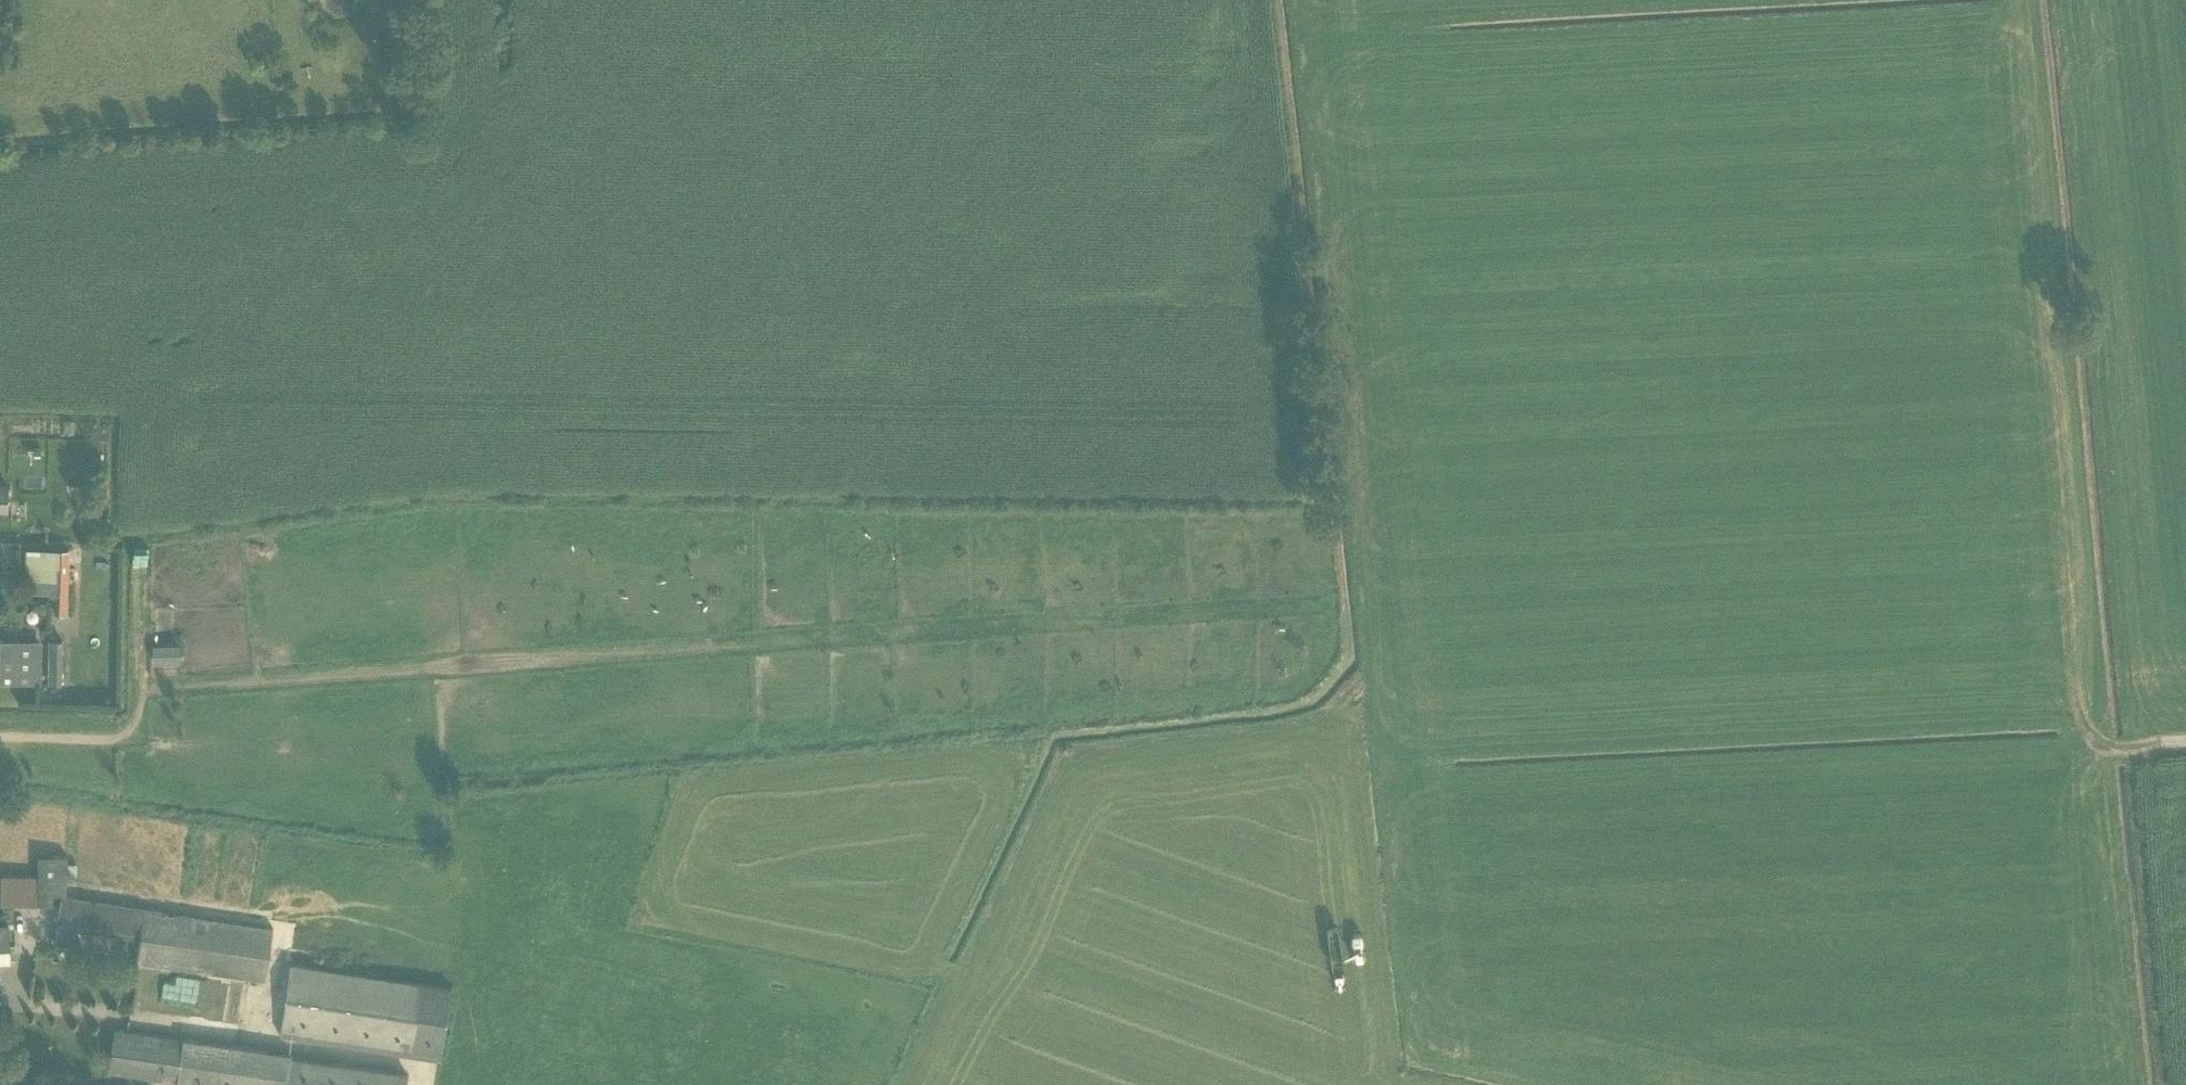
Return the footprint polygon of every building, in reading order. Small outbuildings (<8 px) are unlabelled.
[(75,551),(67,551),(26,548),(23,591),(73,594),(83,594),(85,547),(75,548),(75,551)] [(41,640),(0,639),(0,643),(0,682),(41,684),(41,640)] [(62,639),(48,639),(48,684),(62,684),(62,639)] [(179,643),(152,644),(153,663),(180,662),(179,643)] [(299,923),(89,898),(94,855),(65,852),(63,876),(29,872),(25,900),(84,907),(80,939),(147,947),(148,937),(164,939),(161,965),(292,981),(299,923)] [(13,961),(9,923),(0,924),(0,963),(13,961)] [(306,1033),(466,1055),(476,985),(315,963),(306,1033)] [(433,1061),(137,1035),(134,1074),(222,1081),(222,1084),(431,1084),(433,1061)]
